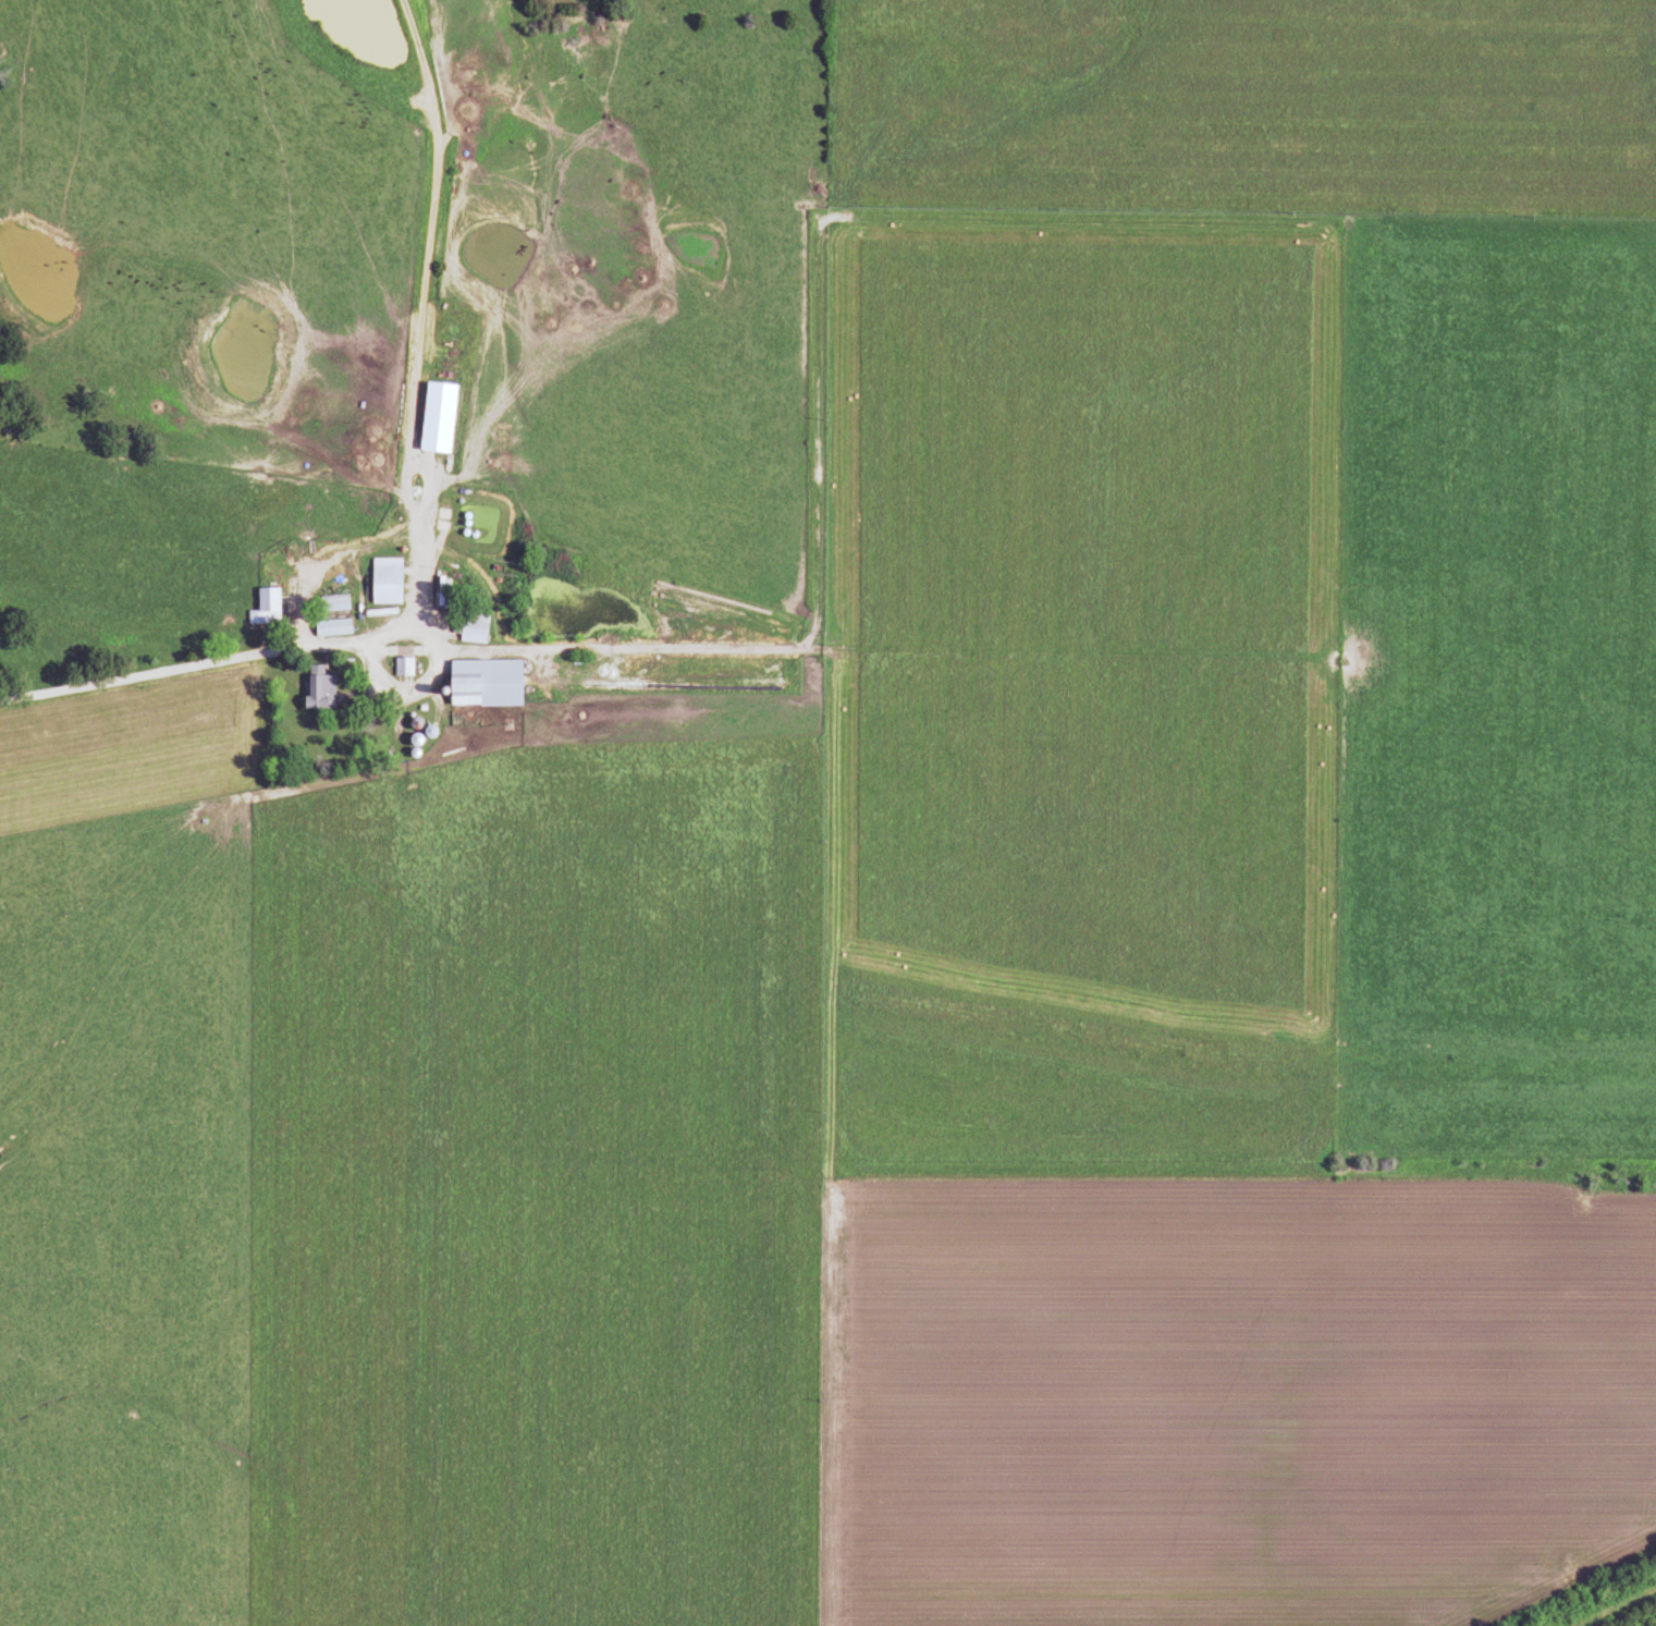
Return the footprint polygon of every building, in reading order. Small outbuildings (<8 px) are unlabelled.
[(398,559),(368,559),(368,605),(398,605),(398,559)] [(276,589),(254,589),(254,611),(245,611),(245,625),(276,625),(276,589)] [(346,612),(346,596),(317,596),(317,612),(346,612)] [(484,644),(484,614),(457,614),(457,644),(484,644)] [(347,636),(347,621),(312,621),(312,636),(347,636)] [(409,658),(391,658),(391,677),(409,677),(409,658)] [(518,707),(518,661),(445,661),(445,707),(518,707)] [(332,676),(303,676),(303,708),(332,708),(332,676)]
